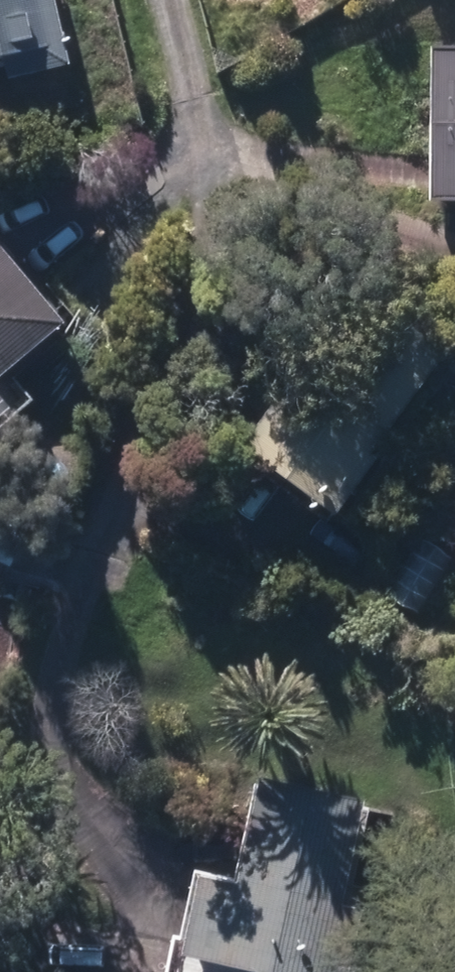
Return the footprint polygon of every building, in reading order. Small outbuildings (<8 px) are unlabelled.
[(8,90),(68,76),(51,0),(0,0),(0,76),(4,75),(8,90)] [(454,213),(454,65),(433,65),(430,213),(454,213)] [(31,412),(19,398),(69,357),(55,341),(62,335),(0,258),(0,437),(31,412)] [(241,458),(333,528),(376,469),(370,466),(444,365),(356,302),(241,458)] [(8,574),(33,527),(0,510),(0,570),(8,574)] [(385,604),(415,624),(453,564),(421,544),(385,604)] [(361,920),(342,917),(363,811),(257,788),(235,893),(194,885),(181,948),(177,948),(172,971),(351,971),(361,920)]
